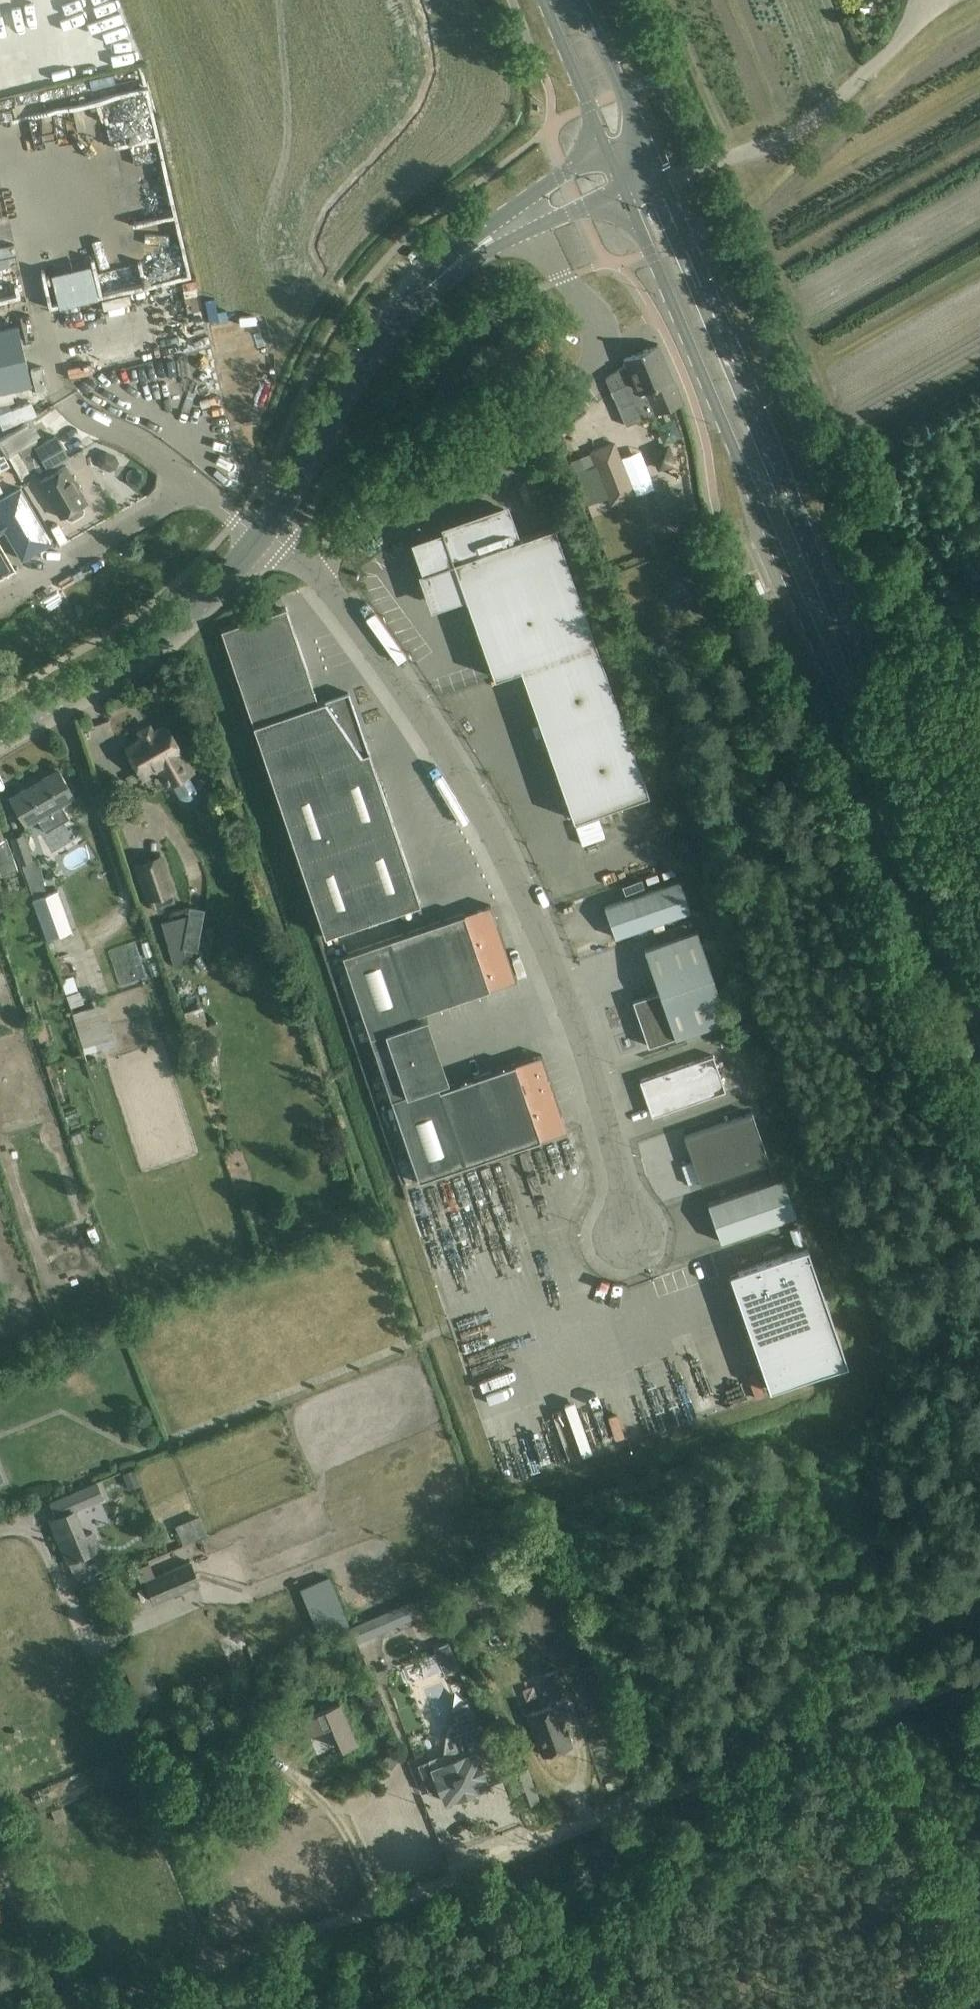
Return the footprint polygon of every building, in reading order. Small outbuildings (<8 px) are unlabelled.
[(12,58),(13,68),(33,65),(31,55),(12,58)] [(103,101),(112,145),(155,136),(142,69),(38,90),(43,113),(103,101)] [(49,269),(58,304),(99,294),(90,260),(49,269)] [(28,313),(20,314),(24,336),(32,334),(28,313)] [(537,320),(468,367),(485,392),(554,345),(537,320)] [(32,384),(18,325),(0,329),(0,391),(32,384)] [(626,363),(606,378),(611,390),(614,395),(626,426),(684,402),(659,343),(624,358),(626,363)] [(100,358),(77,362),(79,374),(103,370),(100,358)] [(7,457),(36,440),(25,423),(0,437),(0,444),(7,457)] [(653,426),(637,432),(643,448),(659,442),(653,426)] [(56,435),(38,445),(36,447),(48,468),(68,456),(56,435)] [(586,453),(587,437),(574,436),(573,452),(586,453)] [(613,443),(591,452),(597,467),(619,458),(613,443)] [(659,470),(673,464),(667,447),(652,453),(659,470)] [(32,449),(10,461),(21,480),(33,473),(43,468),(32,449)] [(100,467),(110,471),(116,468),(119,462),(116,455),(105,451),(99,453),(97,460),(100,467)] [(589,458),(573,464),(581,486),(597,480),(589,458)] [(88,501),(67,465),(40,480),(61,517),(67,513),(69,516),(73,517),(82,512),(83,508),(82,505),(88,501)] [(116,474),(103,481),(115,505),(128,498),(116,474)] [(0,496),(0,531),(16,560),(43,544),(24,511),(19,501),(12,490),(0,496)] [(610,503),(605,491),(587,497),(592,510),(610,503)] [(607,528),(601,511),(591,515),(597,532),(607,528)] [(430,543),(424,555),(429,569),(427,570),(438,601),(464,592),(494,677),(519,668),(572,820),(648,793),(554,526),(513,540),(504,514),(444,535),(445,537),(430,543)] [(8,570),(0,555),(0,575),(8,570)] [(420,902),(349,691),(319,702),(286,607),(221,629),(325,935),(420,902)] [(171,783),(172,782),(181,797),(185,799),(190,800),(194,797),(197,793),(197,788),(188,773),(190,771),(180,753),(182,752),(166,724),(128,746),(144,774),(161,764),(167,773),(166,774),(167,776),(166,777),(168,781),(169,780),(171,783)] [(59,768),(11,796),(21,814),(27,824),(38,818),(46,832),(70,818),(62,804),(75,796),(69,785),(59,768)] [(2,874),(18,869),(14,858),(15,858),(7,837),(5,837),(0,824),(0,868),(2,874)] [(19,864),(20,864),(33,859),(24,833),(9,839),(19,864)] [(163,853),(133,865),(146,902),(150,901),(153,909),(174,901),(171,893),(177,891),(163,853)] [(679,880),(604,907),(614,937),(690,911),(679,880)] [(34,898),(48,938),(73,929),(59,889),(34,898)] [(464,913),(343,954),(418,1181),(567,1130),(542,1055),(439,1090),(437,1084),(448,1080),(426,1017),(416,1021),(413,1015),(490,989),(516,979),(488,904),(464,913)] [(182,948),(188,915),(162,922),(174,965),(183,963),(184,953),(184,948),(182,948)] [(697,930),(644,948),(659,992),(633,1001),(648,1046),(728,1019),(697,930)] [(575,955),(597,951),(595,942),(574,947),(575,955)] [(142,954),(146,965),(154,962),(151,951),(142,954)] [(71,974),(62,978),(71,1001),(80,997),(71,974)] [(165,1014),(161,1002),(148,1006),(152,1018),(165,1014)] [(72,1013),(85,1053),(102,1048),(90,1008),(72,1013)] [(725,1090),(713,1055),(640,1081),(649,1107),(653,1106),(656,1115),(725,1090)] [(751,1113),(684,1136),(701,1185),(769,1162),(751,1113)] [(407,1154),(397,1157),(404,1178),(414,1175),(407,1154)] [(687,1183),(698,1179),(691,1160),(681,1163),(687,1183)] [(796,1215),(783,1178),(708,1204),(721,1241),(796,1215)] [(730,1274),(770,1389),(847,1362),(807,1247),(730,1274)] [(55,1353),(45,1358),(49,1368),(59,1364),(55,1353)] [(134,1470),(123,1474),(129,1489),(140,1485),(134,1470)] [(71,1491),(52,1500),(59,1515),(53,1517),(74,1568),(85,1564),(81,1555),(89,1552),(101,1546),(94,1529),(85,1533),(75,1509),(77,1508),(104,1497),(97,1481),(71,1491)] [(199,1515),(175,1526),(183,1544),(207,1534),(199,1515)] [(147,1579),(156,1601),(200,1582),(191,1560),(147,1579)] [(540,1577),(552,1572),(549,1563),(536,1568),(540,1577)] [(514,1587),(525,1582),(521,1574),(511,1579),(514,1587)] [(299,1610),(338,1590),(331,1575),(292,1594),(299,1610)] [(416,1598),(409,1601),(414,1612),(421,1609),(416,1598)] [(413,1617),(407,1601),(359,1620),(366,1636),(413,1617)] [(497,1633),(489,1636),(492,1644),(500,1641),(497,1633)] [(464,1646),(474,1643),(471,1636),(461,1640),(464,1646)] [(434,1647),(444,1673),(459,1667),(449,1641),(434,1647)] [(552,1704),(528,1713),(543,1754),(573,1743),(556,1696),(566,1692),(557,1668),(542,1674),(551,1698),(550,1698),(552,1704)] [(340,1703),(303,1719),(309,1734),(331,1724),(343,1750),(357,1744),(340,1703)] [(432,1762),(419,1767),(430,1796),(443,1790),(446,1801),(488,1784),(481,1766),(496,1760),(482,1726),(452,1737),(458,1751),(432,1761),(432,1762)] [(511,1774),(523,1805),(539,1798),(528,1768),(511,1774)]
